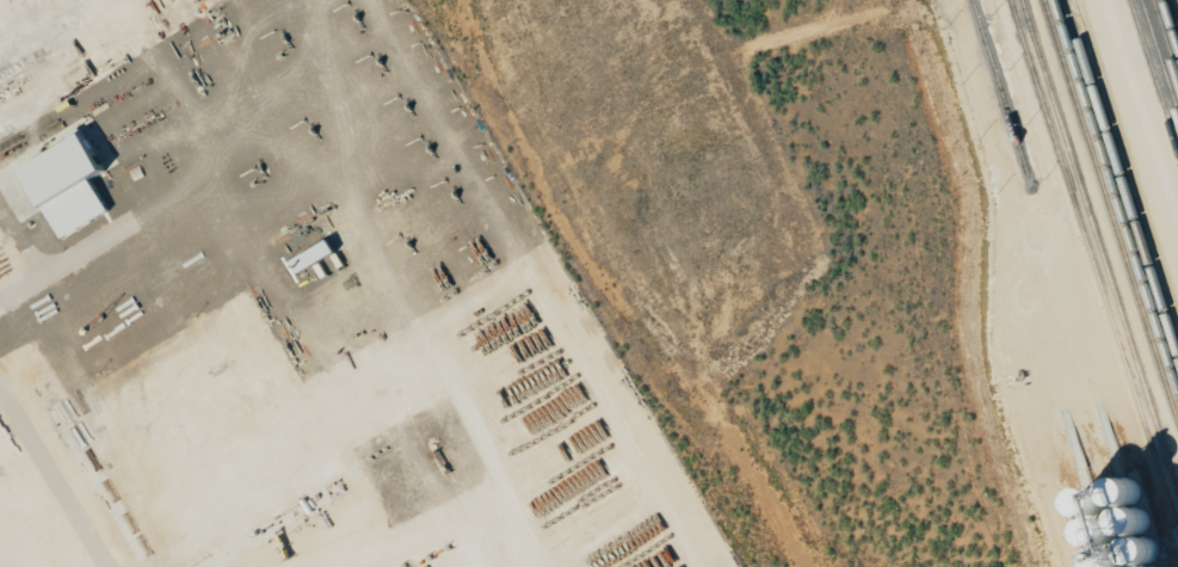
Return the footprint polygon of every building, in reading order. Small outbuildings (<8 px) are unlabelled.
[(24,168),(61,239),(110,212),(93,179),(107,171),(87,134),(24,168)]
